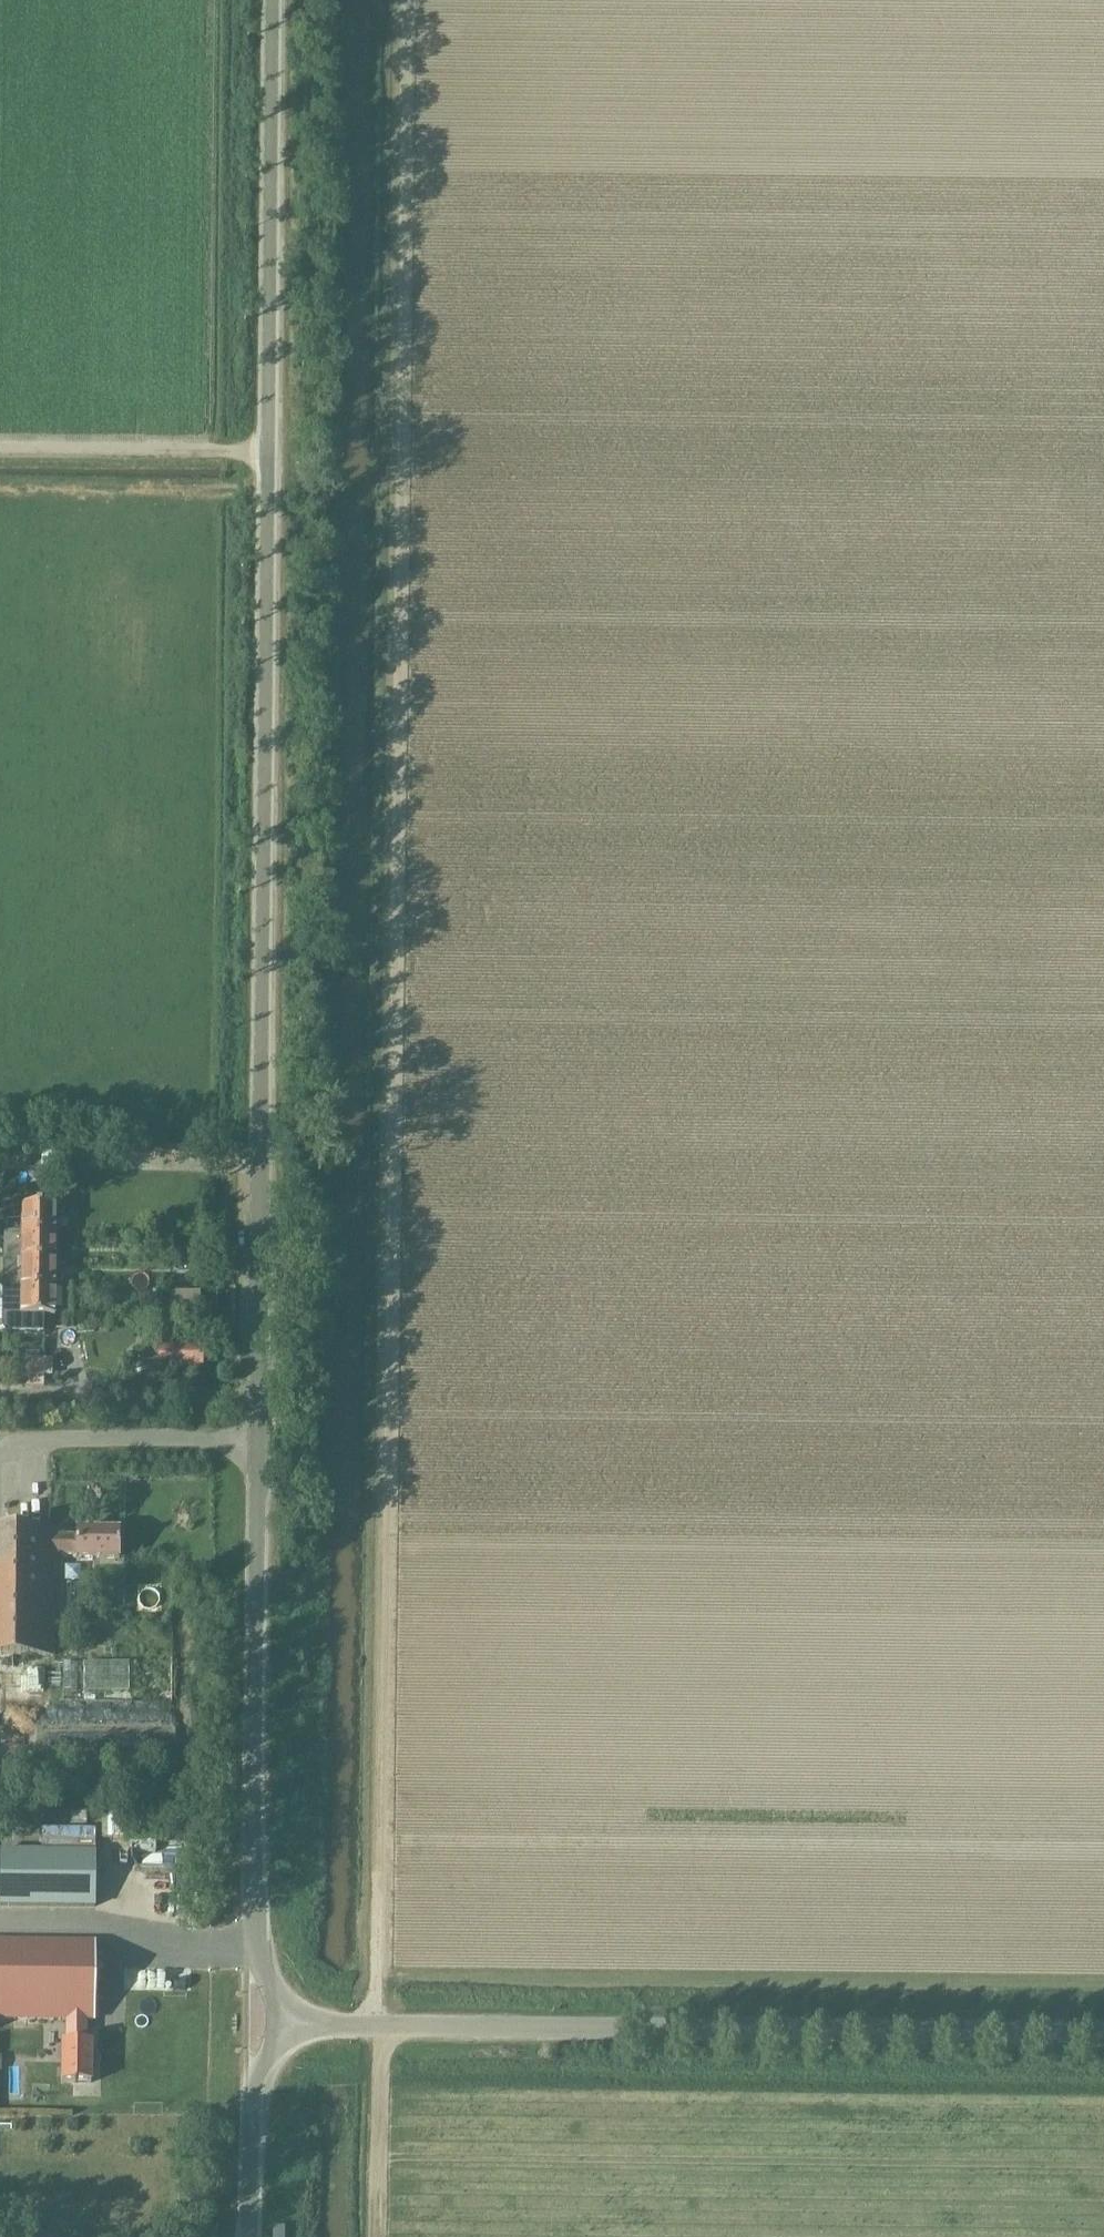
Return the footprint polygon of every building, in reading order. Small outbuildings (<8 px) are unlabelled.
[(57,1204),(0,1204),(0,1230),(8,1231),(8,1232),(56,1232),(57,1204)] [(56,1232),(8,1232),(5,1232),(5,1259),(56,1259),(56,1232)] [(56,1259),(5,1259),(5,1262),(0,1261),(0,1283),(4,1283),(4,1285),(56,1286),(56,1259)] [(55,1314),(56,1286),(4,1285),(4,1330),(7,1333),(43,1334),(43,1314),(55,1314)] [(48,1388),(48,1364),(23,1364),(23,1389),(48,1388)] [(117,1529),(74,1529),(74,1534),(52,1534),(52,1529),(0,1529),(0,1655),(51,1655),(52,1554),(74,1554),(74,1557),(117,1557),(117,1529)] [(113,1659),(69,1659),(69,1688),(113,1688),(113,1659)] [(88,1824),(88,1813),(72,1812),(72,1824),(88,1824)] [(95,1851),(0,1849),(0,1906),(94,1907),(95,1851)] [(94,1940),(0,1939),(0,2018),(67,2019),(66,2041),(62,2041),(62,2081),(91,2081),(91,2041),(86,2041),(87,2019),(93,2019),(94,1940)]
